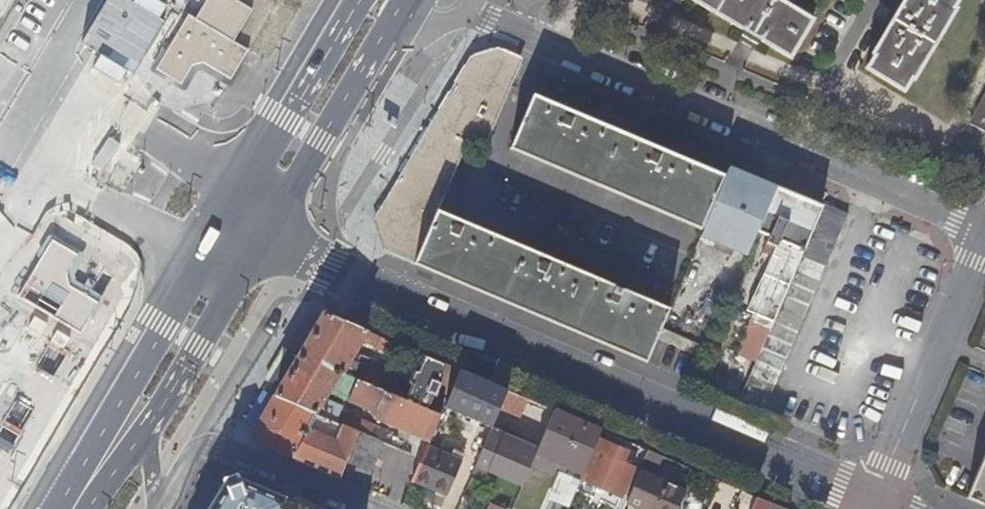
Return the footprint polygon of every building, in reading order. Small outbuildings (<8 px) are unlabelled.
[(161,71),(190,86),(183,99),(213,115),(266,13),(241,0),(198,0),(161,71)] [(774,0),(686,0),(738,31),(735,36),(736,37),(735,40),(751,50),(752,47),(755,48),(758,43),(786,59),(809,21),(774,0)] [(950,10),(948,9),(953,0),(896,0),(889,12),(885,10),(877,25),(880,27),(863,56),(866,58),(859,70),(898,93),(905,80),(908,82),(950,10)] [(510,60),(487,51),(464,58),(433,111),(370,218),(379,252),(404,262),(406,258),(638,355),(652,324),(658,310),(424,214),(459,132),(477,140),(510,60)] [(961,123),(984,136),(984,78),(961,123)] [(506,144),(694,224),(718,170),(530,89),(506,144)] [(728,171),(710,214),(728,221),(726,225),(740,231),(742,228),(754,233),(773,190),(728,171)] [(754,233),(754,235),(764,239),(762,243),(773,248),(762,275),(771,279),(753,321),(755,322),(742,353),(754,359),(820,205),(774,186),(773,190),(754,233)] [(849,218),(820,205),(754,359),(735,404),(764,417),(769,404),(849,218)] [(287,348),(299,355),(320,320),(308,313),(287,348)] [(392,344),(323,315),(320,320),(299,355),(298,357),(390,396),(394,387),(372,377),(373,375),(362,370),(363,369),(347,362),(355,342),(386,356),(392,344)] [(456,371),(420,356),(402,401),(423,410),(428,398),(431,399),(431,398),(436,400),(438,393),(434,392),(436,387),(433,385),(436,377),(451,384),(456,371)] [(390,396),(298,357),(275,395),(271,401),(324,422),(335,427),(346,431),(352,419),(337,413),(339,410),(322,402),(327,392),(362,408),(367,415),(427,441),(437,416),(423,410),(402,401),(390,396)] [(245,419),(256,426),(271,401),(275,395),(264,388),(245,419)] [(549,411),(502,391),(495,408),(543,428),(549,411)] [(324,422),(271,401),(256,426),(260,447),(337,479),(357,436),(346,431),(335,427),(325,450),(312,444),(324,422)] [(352,419),(346,431),(357,436),(366,439),(371,427),(352,419)] [(371,427),(366,439),(380,445),(386,447),(391,435),(371,427)] [(588,451),(597,431),(587,427),(578,447),(588,451)] [(485,471),(519,485),(531,456),(533,452),(508,441),(511,435),(497,429),(484,460),(488,462),(485,471)] [(578,447),(541,431),(533,452),(531,456),(578,476),(588,451),(578,447)] [(612,438),(597,431),(588,451),(578,476),(576,481),(614,497),(627,468),(604,459),(612,438)] [(366,439),(357,436),(337,479),(362,490),(380,445),(366,439)] [(984,501),(984,443),(978,440),(957,490),(984,501)] [(419,461),(409,485),(444,499),(458,463),(424,449),(419,461)] [(658,458),(644,452),(639,463),(653,469),(658,458)] [(622,505),(631,508),(677,508),(684,492),(635,472),(622,505)] [(236,476),(224,477),(204,508),(314,508),(236,476)] [(754,498),(750,508),(779,508),(754,498)]
